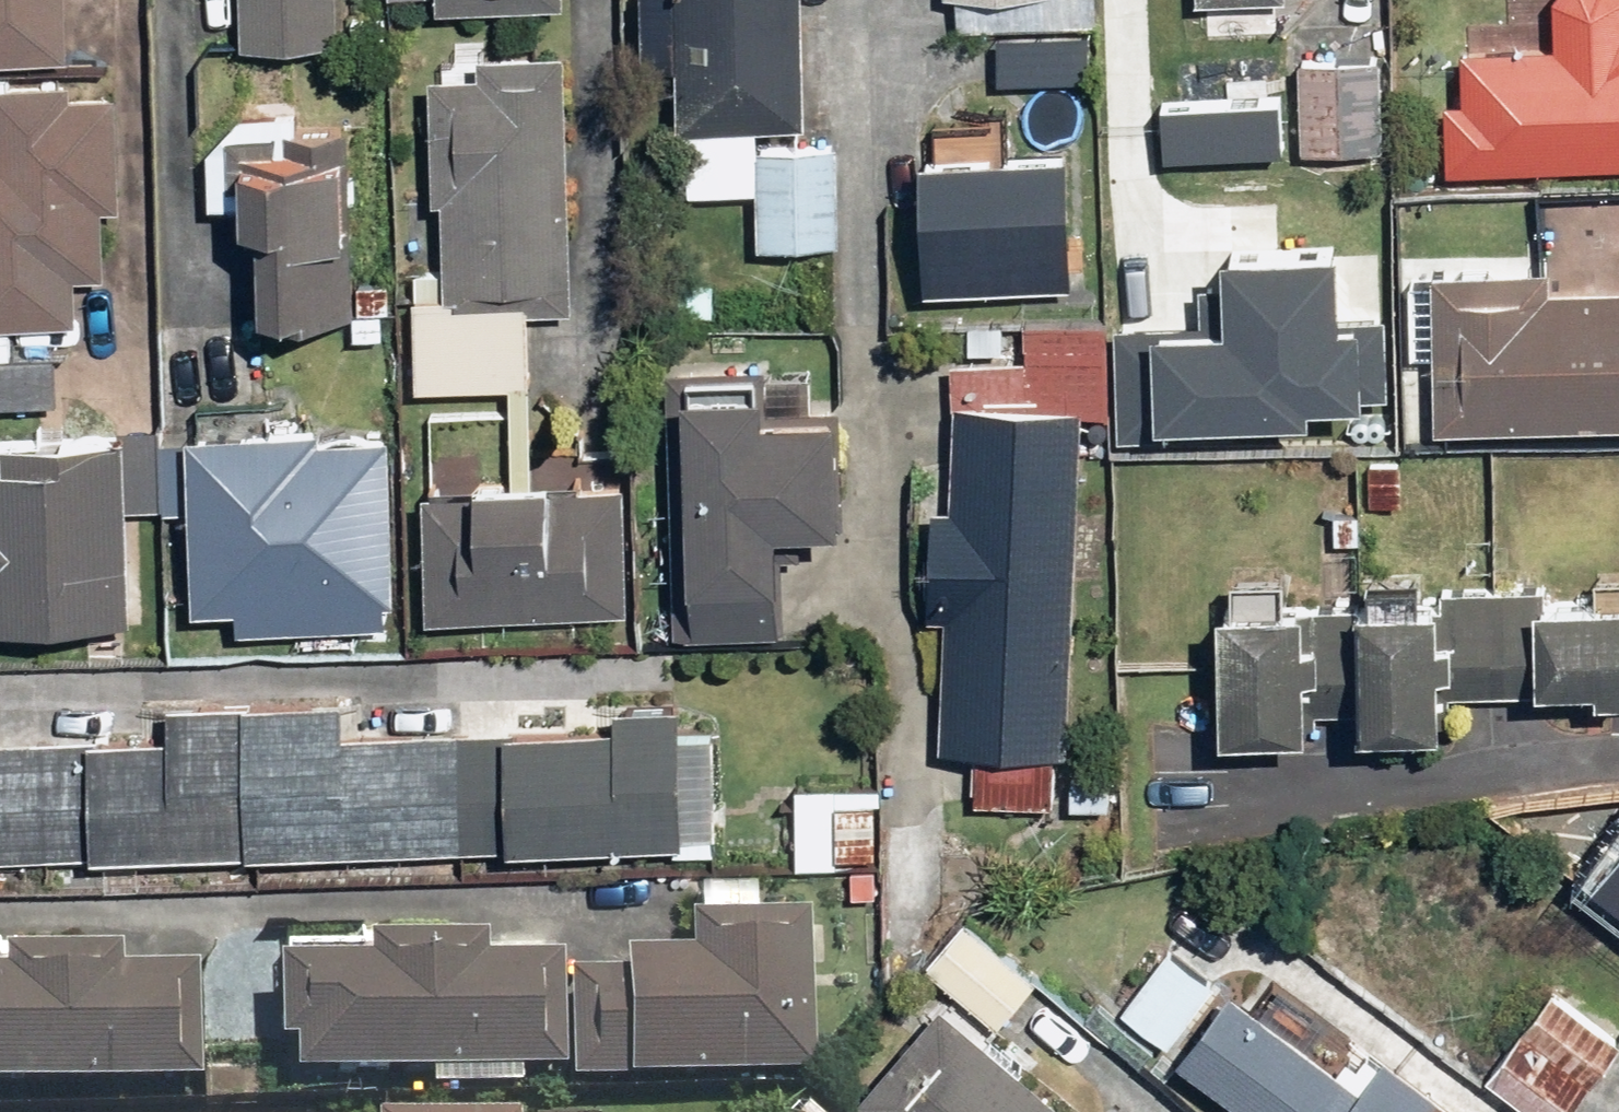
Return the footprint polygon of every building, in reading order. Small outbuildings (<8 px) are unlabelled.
[(66,62),(66,71),(109,71),(109,22),(69,22),(69,0),(0,0),(0,62),(66,62)] [(245,47),(338,45),(337,0),(244,0),(245,47)] [(560,0),(439,0),(439,11),(560,9),(560,0)] [(646,59),(677,59),(678,120),(691,120),(691,191),(759,191),(759,245),(845,245),(844,146),(758,146),(758,122),(803,121),(802,0),(645,0),(646,59)] [(1198,8),(1294,5),(1294,0),(1197,0),(1198,8)] [(1450,166),(1618,163),(1618,0),(1555,0),(1553,54),(1469,50),(1466,106),(1453,106),(1450,166)] [(1083,38),(999,35),(998,84),(1082,87),(1083,38)] [(569,307),(561,50),(489,52),(490,77),(456,78),(457,100),(429,101),(433,203),(446,203),(448,271),(415,273),(419,379),(510,376),(513,484),(481,484),(481,497),(429,497),(429,615),(625,616),(626,491),(549,491),(549,484),(533,484),(528,308),(569,307)] [(1385,64),(1299,64),(1300,159),(1386,158),(1385,64)] [(58,408),(59,357),(52,357),(53,323),(75,324),(76,277),(105,278),(107,210),(116,210),(120,97),(65,95),(65,82),(0,80),(0,406),(58,408)] [(1164,168),(1281,160),(1277,105),(1160,113),(1164,168)] [(288,149),(247,148),(245,225),(287,225),(287,253),(265,253),(264,310),(306,311),(306,318),(355,319),(358,133),(288,131),(288,149)] [(1073,159),(925,160),(926,290),(1073,289),(1073,159)] [(1436,407),(1398,407),(1398,446),(1436,446),(1436,426),(1618,426),(1618,286),(1563,286),(1563,263),(1438,263),(1436,407)] [(1153,440),(1308,434),(1307,420),(1361,418),(1360,404),(1387,403),(1384,324),(1338,326),(1336,268),(1221,273),(1222,295),(1198,296),(1199,333),(1115,336),(1119,447),(1154,445),(1153,440)] [(1026,325),(1024,366),(955,364),(950,515),(925,514),(921,622),(946,623),(942,752),(977,753),(975,805),(1050,808),(1052,758),(1065,758),(1077,421),(1105,422),(1109,328),(1026,325)] [(969,327),(968,358),(1003,360),(1004,329),(969,327)] [(767,388),(692,389),(695,587),(774,586),(773,526),(839,525),(837,417),(768,418),(767,388)] [(127,435),(0,438),(0,625),(131,622),(129,511),(160,510),(158,434),(127,435)] [(393,629),(392,438),(165,440),(166,510),(193,509),(194,609),(242,609),(242,630),(393,629)] [(1419,608),(1419,585),(1372,585),(1372,608),(1307,608),(1307,603),(1282,603),(1282,576),(1232,576),(1232,609),(1226,609),(1227,730),(1468,729),(1468,696),(1539,696),(1539,687),(1602,687),(1602,697),(1618,697),(1618,604),(1545,604),(1545,593),(1451,593),(1451,608),(1419,608)] [(247,700),(246,851),(505,847),(722,844),(720,738),(688,738),(688,706),(624,707),(624,731),(508,732),(350,735),(349,698),(247,700)] [(92,853),(246,851),(247,700),(174,701),(174,739),(90,740),(0,742),(0,855),(92,853)] [(1590,898),(1618,921),(1618,860),(1590,898)] [(690,960),(631,960),(631,1085),(803,1084),(802,924),(753,924),(753,894),(704,894),(704,920),(690,920),(690,960)] [(1033,981),(966,920),(928,963),(996,1023),(1033,981)] [(373,962),(286,964),(285,1051),(295,1052),(294,1079),(563,1073),(560,960),(487,961),(487,940),(372,943),(373,962)] [(1218,987),(1170,949),(1125,1005),(1173,1043),(1218,987)] [(0,981),(0,1090),(198,1085),(199,973),(119,973),(119,955),(18,954),(18,981),(0,981)] [(278,1026),(281,961),(232,961),(209,987),(204,1104),(261,1107),(265,1026),(278,1026)] [(624,974),(572,974),(573,1084),(625,1084),(624,974)] [(1550,990),(1488,1079),(1535,1111),(1573,1111),(1618,1046),(1618,1038),(1550,990)] [(941,1002),(859,1090),(883,1111),(1060,1111),(941,1002)] [(1194,1054),(1264,1111),(1454,1111),(1392,1060),(1354,1105),(1235,1006),(1194,1054)]
